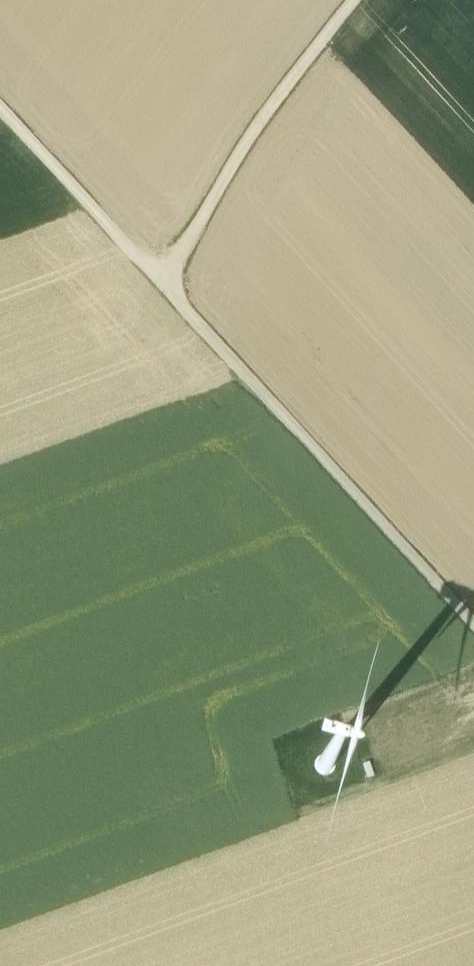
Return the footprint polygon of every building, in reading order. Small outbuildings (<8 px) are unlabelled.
[(369,762),(363,764),(368,778),(373,776),(369,762)]
